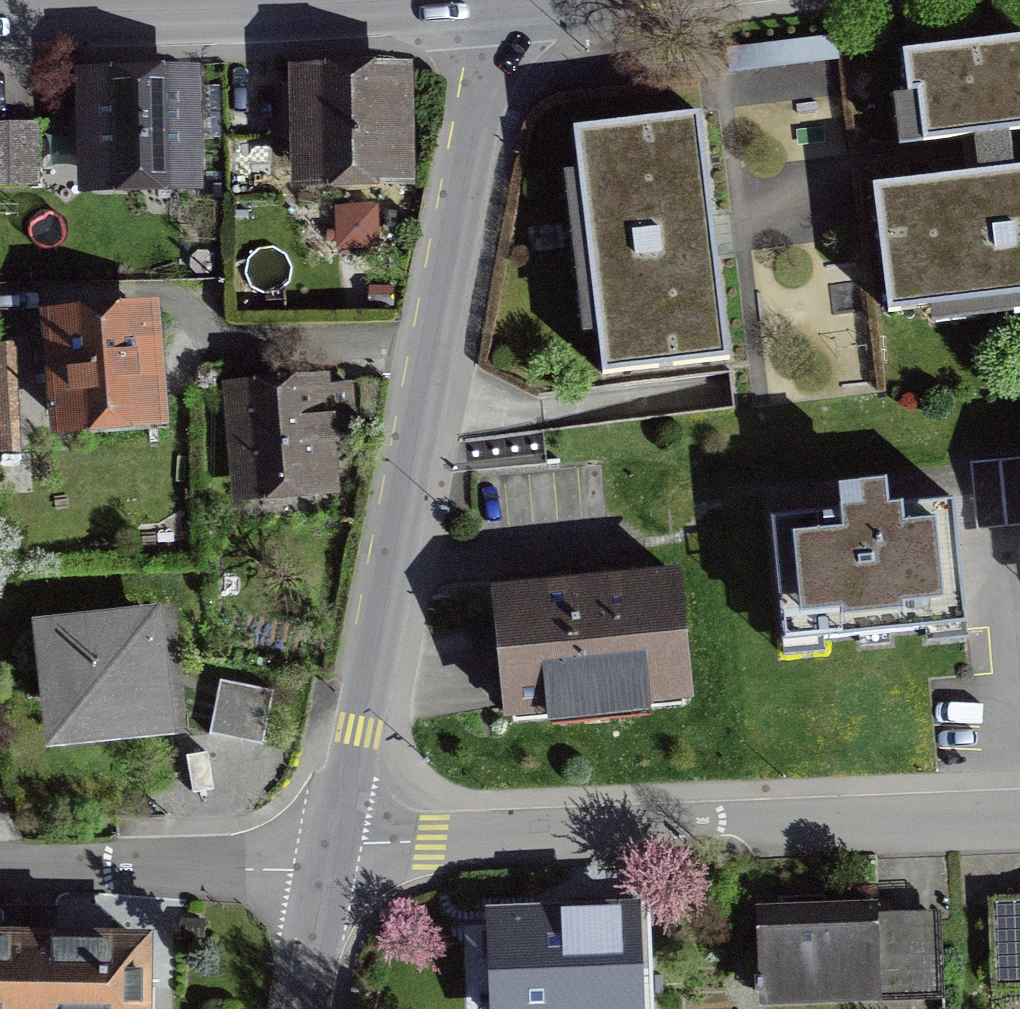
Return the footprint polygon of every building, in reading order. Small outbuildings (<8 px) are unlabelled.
[(838,27),(732,32),(735,83),(841,77),(838,27)] [(906,49),(913,134),(1019,125),(1019,40),(906,49)] [(411,68),(302,71),(305,195),(413,192),(411,68)] [(97,139),(99,184),(188,181),(185,84),(69,88),(71,140),(97,139)] [(697,116),(576,132),(607,375),(728,359),(697,116)] [(0,125),(0,184),(39,183),(38,124),(0,125)] [(873,189),(889,307),(1019,289),(1019,225),(986,229),(979,174),(873,189)] [(153,308),(42,318),(52,439),(163,430),(153,308)] [(0,347),(0,451),(19,450),(13,347),(0,347)] [(345,382),(231,394),(241,492),(332,483),(327,435),(350,433),(345,382)] [(998,460),(1004,523),(1019,521),(1019,458),(998,460)] [(974,526),(1004,523),(998,460),(968,463),(974,526)] [(765,525),(779,668),(824,664),(823,649),(921,639),(922,651),(967,647),(953,507),(883,514),(880,486),(832,490),(835,518),(765,525)] [(674,578),(490,596),(503,730),(687,713),(674,578)] [(161,613),(29,628),(43,754),(174,740),(161,613)] [(274,703),(219,691),(207,741),(262,753),(274,703)] [(1019,976),(1019,886),(996,887),(998,976),(1019,976)] [(876,905),(756,909),(758,992),(947,987),(945,918),(876,920),(876,905)] [(461,918),(465,994),(496,993),(497,1008),(638,1008),(633,908),(461,918)] [(29,941),(0,940),(0,1008),(28,1008),(29,941)] [(29,941),(28,1008),(148,1008),(149,942),(29,941)]
